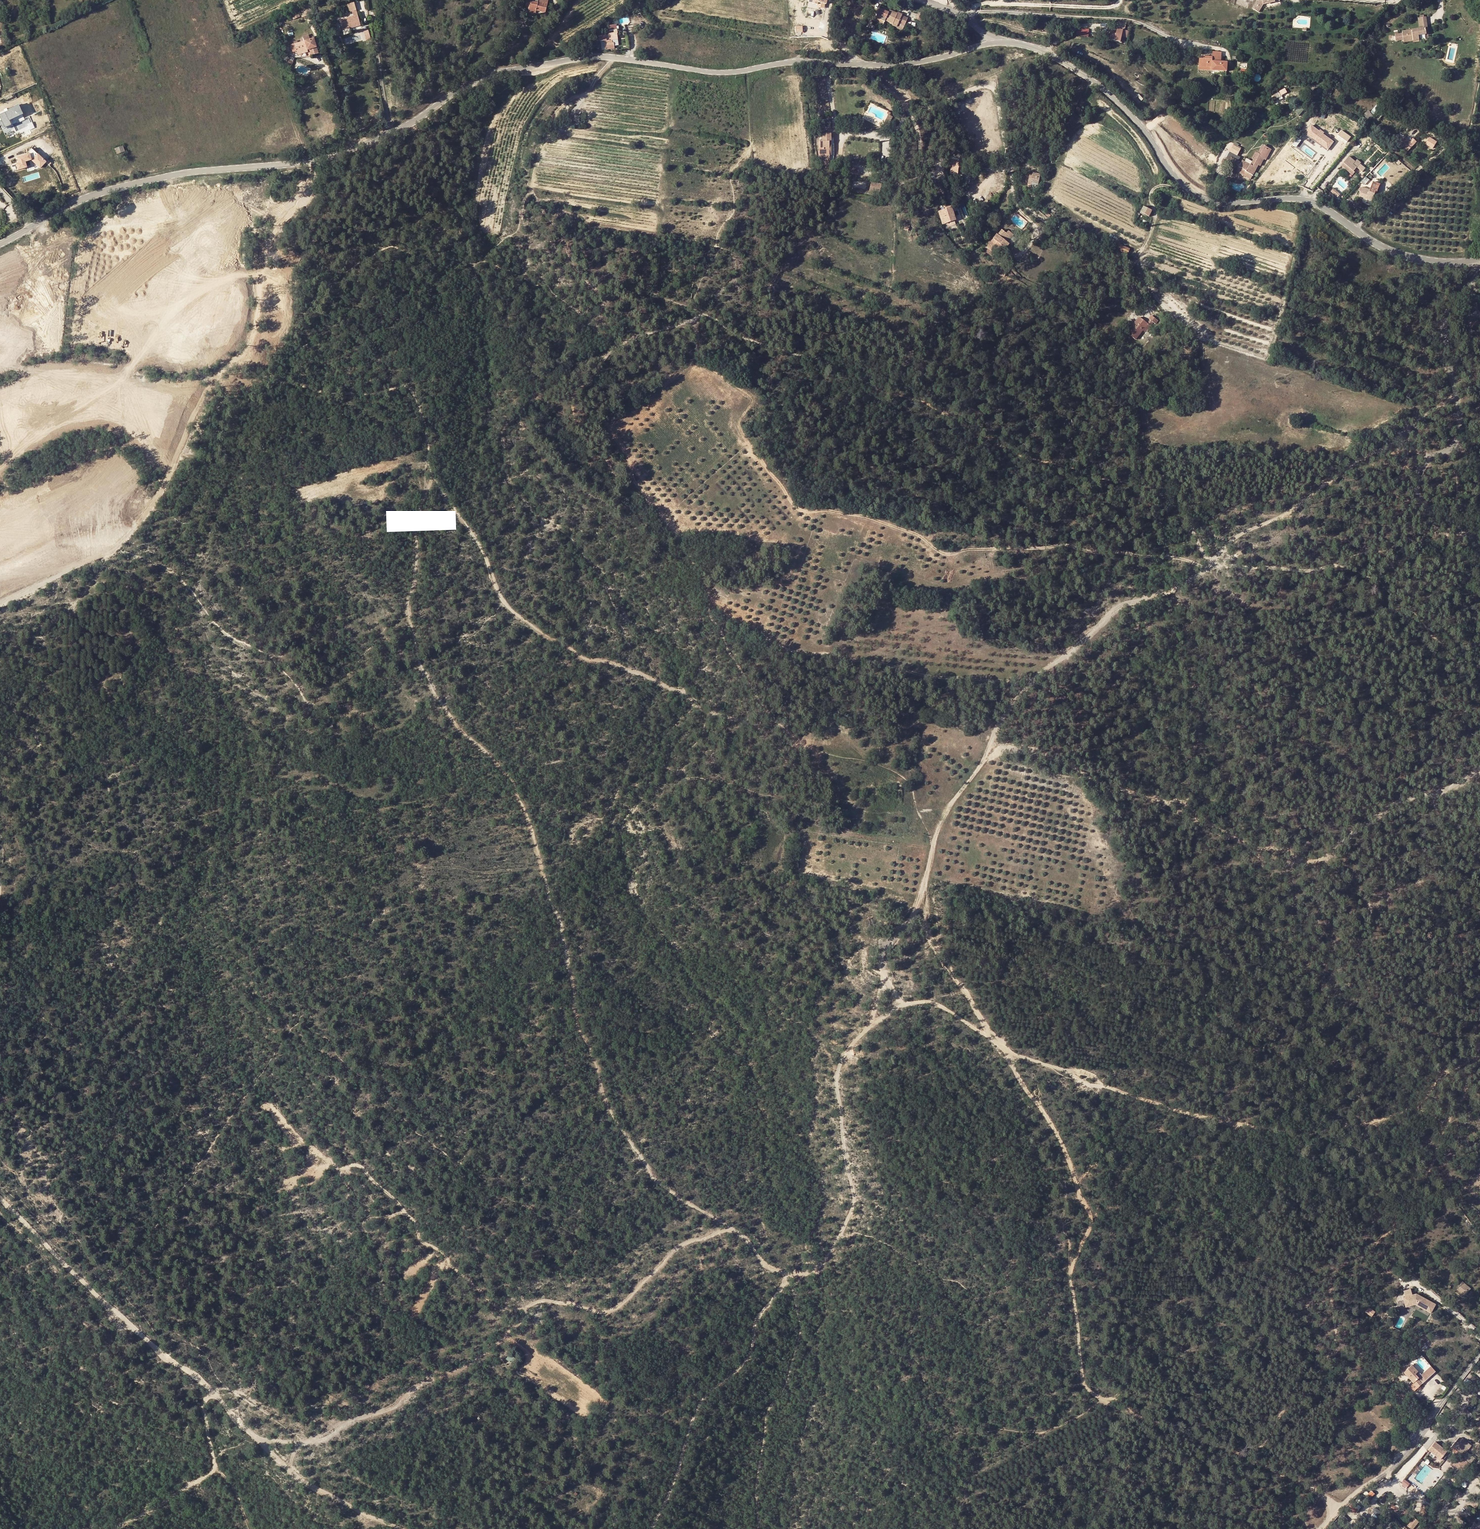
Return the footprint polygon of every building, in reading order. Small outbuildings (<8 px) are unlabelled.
[(1253,9),(1259,12),(1263,5),(1275,2),(1275,0),(1258,0),(1253,9)] [(540,2),(540,4),(531,2),(529,1),(527,10),(531,11),(530,14),(537,16),(538,12),(547,14),(550,4),(540,2)] [(354,2),(348,4),(350,12),(356,10),(354,2)] [(879,9),(874,20),(883,24),(884,21),(892,24),(891,26),(896,28),(898,24),(903,26),(907,17),(897,13),(889,10),(887,13),(879,9)] [(353,15),(354,18),(340,21),(342,31),(361,26),(358,14),(353,15)] [(1402,31),(1404,43),(1413,41),(1413,43),(1427,40),(1425,28),(1427,28),(1426,17),(1424,17),(1420,18),(1418,18),(1419,28),(1402,31)] [(1117,29),(1122,30),(1125,30),(1126,25),(1127,24),(1118,22),(1117,29)] [(362,30),(366,45),(371,44),(367,29),(362,30)] [(618,38),(617,32),(611,33),(612,36),(608,37),(608,39),(604,40),(606,49),(613,48),(612,39),(618,38)] [(304,41),(304,42),(291,45),(294,53),(309,49),(311,55),(318,53),(314,38),(304,41)] [(1212,52),(1212,59),(1211,69),(1211,71),(1226,72),(1227,64),(1220,63),(1215,63),(1216,57),(1220,57),(1221,53),(1212,52)] [(1212,59),(1200,58),(1199,68),(1211,69),(1212,59)] [(1081,107),(1076,104),(1073,111),(1078,114),(1081,107)] [(17,105),(7,110),(7,111),(0,114),(0,119),(1,120),(0,121),(0,126),(1,126),(2,128),(24,118),(17,105)] [(821,140),(823,153),(833,152),(838,151),(838,147),(837,140),(836,140),(836,135),(835,136),(832,118),(822,120),(825,139),(821,140)] [(1305,133),(1328,150),(1333,142),(1323,134),(1319,131),(1311,125),(1305,133)] [(1305,133),(1304,134),(1327,151),(1328,150),(1305,133)] [(1348,140),(1339,134),(1336,139),(1345,145),(1348,140)] [(1403,135),(1397,141),(1403,146),(1407,142),(1405,140),(1406,138),(1403,135)] [(1230,151),(1237,155),(1241,148),(1234,145),(1230,151)] [(126,152),(124,146),(116,149),(117,155),(126,152)] [(1252,166),(1244,161),(1243,163),(1238,161),(1234,169),(1237,170),(1238,169),(1241,170),(1239,173),(1250,179),(1258,165),(1260,167),(1264,160),(1266,161),(1272,150),(1266,147),(1265,148),(1262,148),(1259,154),(1257,155),(1254,159),(1256,159),(1252,166)] [(46,162),(32,149),(29,152),(29,154),(17,158),(19,163),(16,164),(18,170),(28,167),(27,161),(33,159),(40,168),(46,162)] [(1349,156),(1341,166),(1352,175),(1355,172),(1353,171),(1361,163),(1357,159),(1355,162),(1349,156)] [(1230,160),(1225,159),(1223,163),(1231,167),(1235,160),(1230,160)] [(950,161),(951,174),(960,174),(959,161),(950,161)] [(1034,182),(1035,178),(1033,178),(1033,179),(1026,176),(1023,184),(1026,185),(1025,188),(1028,189),(1029,186),(1036,188),(1038,183),(1034,182)] [(1358,196),(1364,198),(1365,196),(1372,200),(1375,193),(1376,194),(1380,184),(1373,181),(1370,190),(1362,187),(1358,196)] [(871,182),(869,192),(879,194),(882,184),(871,182)] [(1334,188),(1331,191),(1338,197),(1341,194),(1334,188)] [(1149,216),(1152,210),(1144,206),(1141,212),(1149,216)] [(954,220),(950,209),(942,212),(946,223),(954,220)] [(987,247),(992,251),(999,243),(1001,244),(1005,247),(1009,243),(1006,241),(1013,234),(1009,229),(1006,232),(1003,230),(999,235),(997,234),(988,246),(987,247)] [(1038,239),(1043,242),(1047,236),(1042,233),(1038,239)] [(1001,244),(999,243),(992,251),(994,253),(996,251),(1001,244)] [(1116,248),(1127,253),(1129,248),(1118,243),(1116,248)] [(1147,323),(1139,317),(1127,332),(1136,339),(1143,330),(1146,332),(1148,330),(1149,331),(1153,327),(1152,326),(1154,323),(1156,324),(1159,321),(1151,315),(1148,318),(1149,319),(1147,323)] [(1457,1287),(1467,1294),(1468,1293),(1472,1288),(1468,1285),(1463,1281),(1457,1287)] [(1436,1302),(1414,1293),(1411,1294),(1410,1288),(1402,1290),(1404,1296),(1403,1299),(1405,1307),(1415,1305),(1416,1308),(1423,1311),(1425,1310),(1431,1313),(1436,1302)] [(1376,1311),(1369,1306),(1365,1311),(1373,1317),(1376,1311)] [(1412,1365),(1404,1372),(1418,1388),(1422,1384),(1418,1379),(1419,1378),(1415,1374),(1418,1371),(1412,1365)] [(1419,1378),(1418,1379),(1422,1384),(1435,1371),(1431,1366),(1422,1375),(1419,1378)] [(1464,1470),(1476,1457),(1468,1450),(1471,1446),(1461,1437),(1454,1446),(1458,1449),(1456,1451),(1459,1454),(1453,1461),(1464,1470)] [(1442,1459),(1449,1451),(1436,1441),(1430,1449),(1442,1459)] [(1442,1459),(1430,1449),(1428,1452),(1440,1461),(1442,1459)] [(1449,1451),(1442,1459),(1444,1461),(1450,1452),(1449,1451)] [(1401,1483),(1406,1487),(1410,1483),(1404,1478),(1401,1483)] [(1371,1490),(1364,1496),(1368,1500),(1375,1493),(1371,1490)] [(1419,1521),(1413,1517),(1406,1525),(1411,1528),(1412,1528),(1419,1521)]
